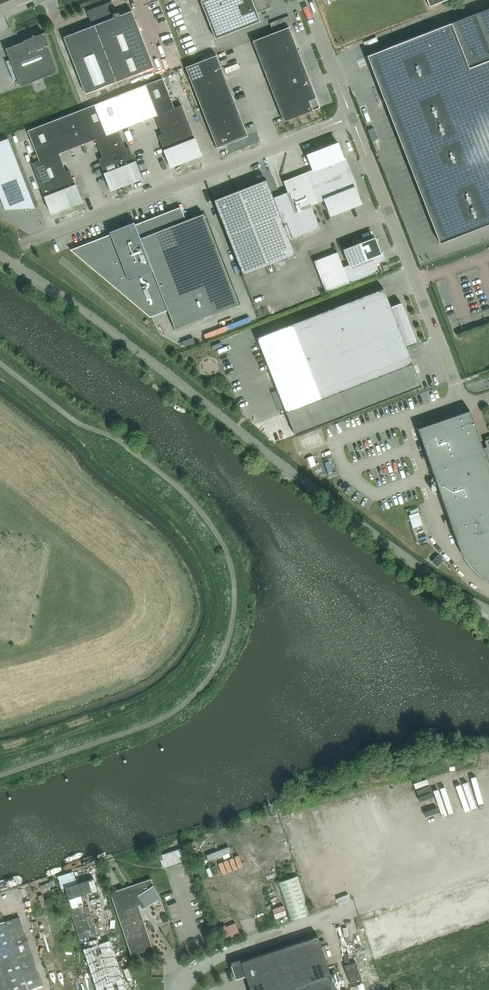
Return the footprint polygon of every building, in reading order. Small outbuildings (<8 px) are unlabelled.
[(215,38),(260,21),(256,12),(271,6),(268,0),(200,0),(215,38)] [(99,6),(86,11),(92,26),(63,37),(85,93),(153,67),(131,10),(120,15),(119,14),(119,13),(118,12),(117,12),(116,11),(115,12),(114,9),(113,7),(111,6),(108,5),(106,4),(103,5),(99,6)] [(451,23),(395,45),(399,54),(370,65),(371,65),(439,243),(488,223),(488,8),(451,23)] [(252,41),(259,59),(295,44),(288,27),(252,41)] [(48,45),(43,33),(37,35),(32,35),(31,37),(23,41),(5,48),(20,86),(58,71),(47,45),(48,45)] [(295,44),(259,59),(266,77),(302,62),(295,44)] [(367,56),(370,65),(399,54),(395,45),(367,56)] [(185,67),(193,87),(224,75),(216,55),(185,67)] [(273,94),(304,82),(309,80),(302,62),(266,77),(273,94)] [(224,75),(193,87),(201,107),(231,95),(224,75)] [(159,114),(174,108),(162,78),(147,84),(159,114)] [(309,80),(304,82),(273,94),(284,121),(320,107),(309,80)] [(155,116),(155,115),(159,114),(147,84),(117,95),(129,126),(155,116)] [(118,130),(129,126),(117,95),(95,104),(107,134),(117,130),(118,130)] [(231,95),(201,107),(209,127),(239,115),(231,95)] [(95,139),(107,134),(95,104),(72,113),(73,115),(84,143),(95,139)] [(174,108),(159,114),(155,115),(155,116),(162,134),(173,130),(189,124),(181,105),(174,108)] [(84,143),(73,115),(72,113),(58,119),(69,149),(84,143)] [(239,115),(209,127),(216,148),(247,136),(239,115)] [(54,155),(58,153),(69,149),(58,119),(43,124),(54,155)] [(39,161),(54,155),(43,124),(27,130),(39,160),(39,161)] [(189,124),(173,130),(185,160),(200,154),(189,124)] [(373,127),(368,130),(372,141),(378,139),(373,127)] [(125,148),(118,130),(117,130),(107,134),(95,139),(102,157),(114,153),(125,148)] [(162,134),(158,135),(170,166),(185,160),(173,130),(162,134)] [(8,138),(0,141),(0,197),(3,205),(33,203),(8,138)] [(337,143),(322,148),(334,179),(351,172),(345,157),(343,158),(337,143)] [(125,148),(114,153),(125,183),(141,177),(129,147),(125,148)] [(266,179),(214,199),(242,274),(243,274),(264,266),(273,263),(295,254),(289,239),(319,228),(311,205),(316,203),(317,203),(311,187),(334,179),(322,148),(307,154),(313,169),(305,172),(283,181),(287,192),(280,195),(279,195),(273,198),(266,179)] [(66,172),(65,171),(58,153),(54,155),(39,161),(39,160),(31,163),(39,182),(54,176),(66,172)] [(102,157),(98,159),(110,189),(125,183),(114,153),(102,157)] [(66,172),(54,176),(66,206),(81,200),(69,170),(65,171),(66,172)] [(351,172),(334,179),(346,209),(361,203),(355,188),(357,187),(351,172)] [(66,206),(54,176),(39,182),(51,212),(66,206)] [(334,179),(311,187),(317,203),(324,200),(330,215),(346,209),(334,179)] [(180,207),(143,221),(135,225),(134,222),(109,231),(110,234),(71,250),(150,316),(167,310),(175,328),(238,304),(203,213),(185,220),(180,207)] [(374,238),(359,244),(371,274),(379,271),(376,264),(385,260),(382,252),(380,253),(374,238)] [(348,283),(371,274),(359,244),(344,249),(350,265),(343,267),(337,252),(314,261),(326,291),(348,283)] [(383,288),(257,337),(295,435),(421,385),(405,345),(416,341),(401,303),(390,307),(383,288)] [(182,342),(184,347),(195,343),(193,338),(182,342)] [(486,445),(486,446),(482,448),(469,410),(452,416),(417,428),(456,542),(460,551),(465,560),(471,568),(478,574),(486,580),(488,582),(488,444),(486,445)] [(313,456),(307,457),(311,467),(316,465),(313,456)] [(418,512),(409,515),(413,528),(422,525),(418,512)] [(438,556),(433,561),(438,566),(443,561),(438,556)] [(417,771),(403,775),(411,800),(425,795),(417,771)] [(474,776),(461,780),(469,808),(483,803),(474,776)] [(461,780),(447,785),(456,812),(469,808),(461,780)] [(425,795),(411,800),(419,824),(433,819),(425,795)] [(181,848),(159,856),(163,867),(185,860),(181,848)] [(310,913),(297,874),(277,881),(290,920),(310,913)] [(68,899),(97,890),(93,878),(65,887),(68,899)] [(152,952),(137,906),(139,905),(142,909),(160,898),(153,885),(151,878),(110,892),(133,959),(152,952)] [(0,922),(0,989),(27,989),(15,956),(31,951),(19,916),(3,921),(0,922)] [(214,945),(208,930),(202,932),(207,947),(214,945)] [(230,962),(235,978),(245,975),(246,977),(250,989),(282,989),(330,974),(317,936),(241,961),(240,959),(230,962)] [(110,940),(83,949),(96,989),(127,989),(110,940)] [(330,974),(282,989),(335,989),(330,974)] [(340,989),(346,989),(342,975),(337,977),(340,989)]
